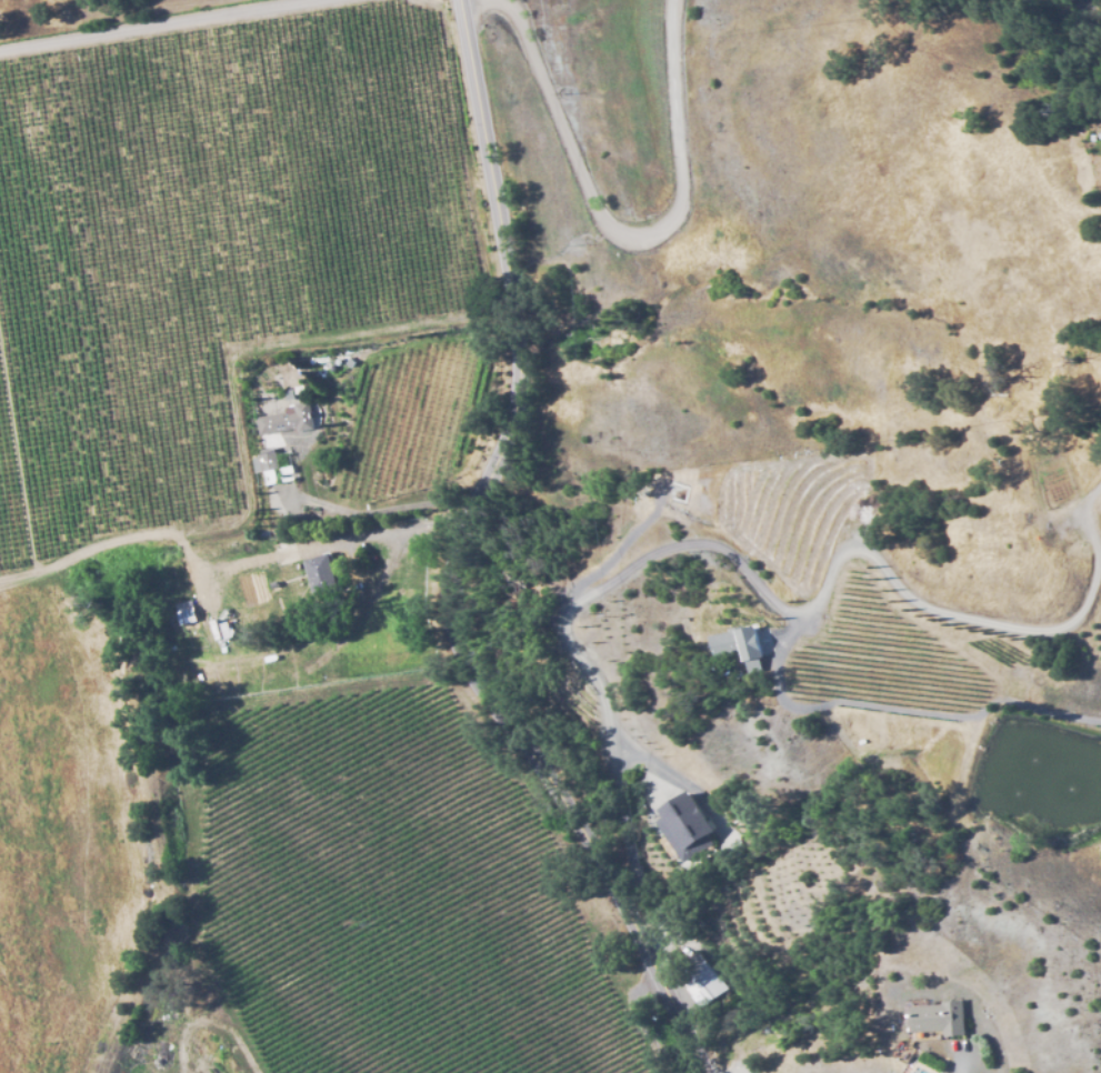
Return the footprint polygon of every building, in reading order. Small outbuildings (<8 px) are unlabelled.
[(311,427),(308,402),(283,405),(284,412),(254,416),(257,434),(311,427)] [(254,472),(278,466),(274,450),(250,457),(254,472)] [(303,560),(314,593),(338,585),(327,552),(303,560)] [(753,623),(763,669),(743,673),(738,650),(710,655),(705,633),(753,623)] [(693,786),(719,828),(711,832),(717,842),(685,861),(660,820),(665,816),(662,810),(689,793),(688,791),(693,786)] [(724,986),(704,964),(682,983),(676,977),(662,990),(687,1019),(724,986)] [(943,1040),(942,1032),(912,1035),(909,1010),(941,1005),(940,1004),(961,1001),(965,1036),(943,1040)]
